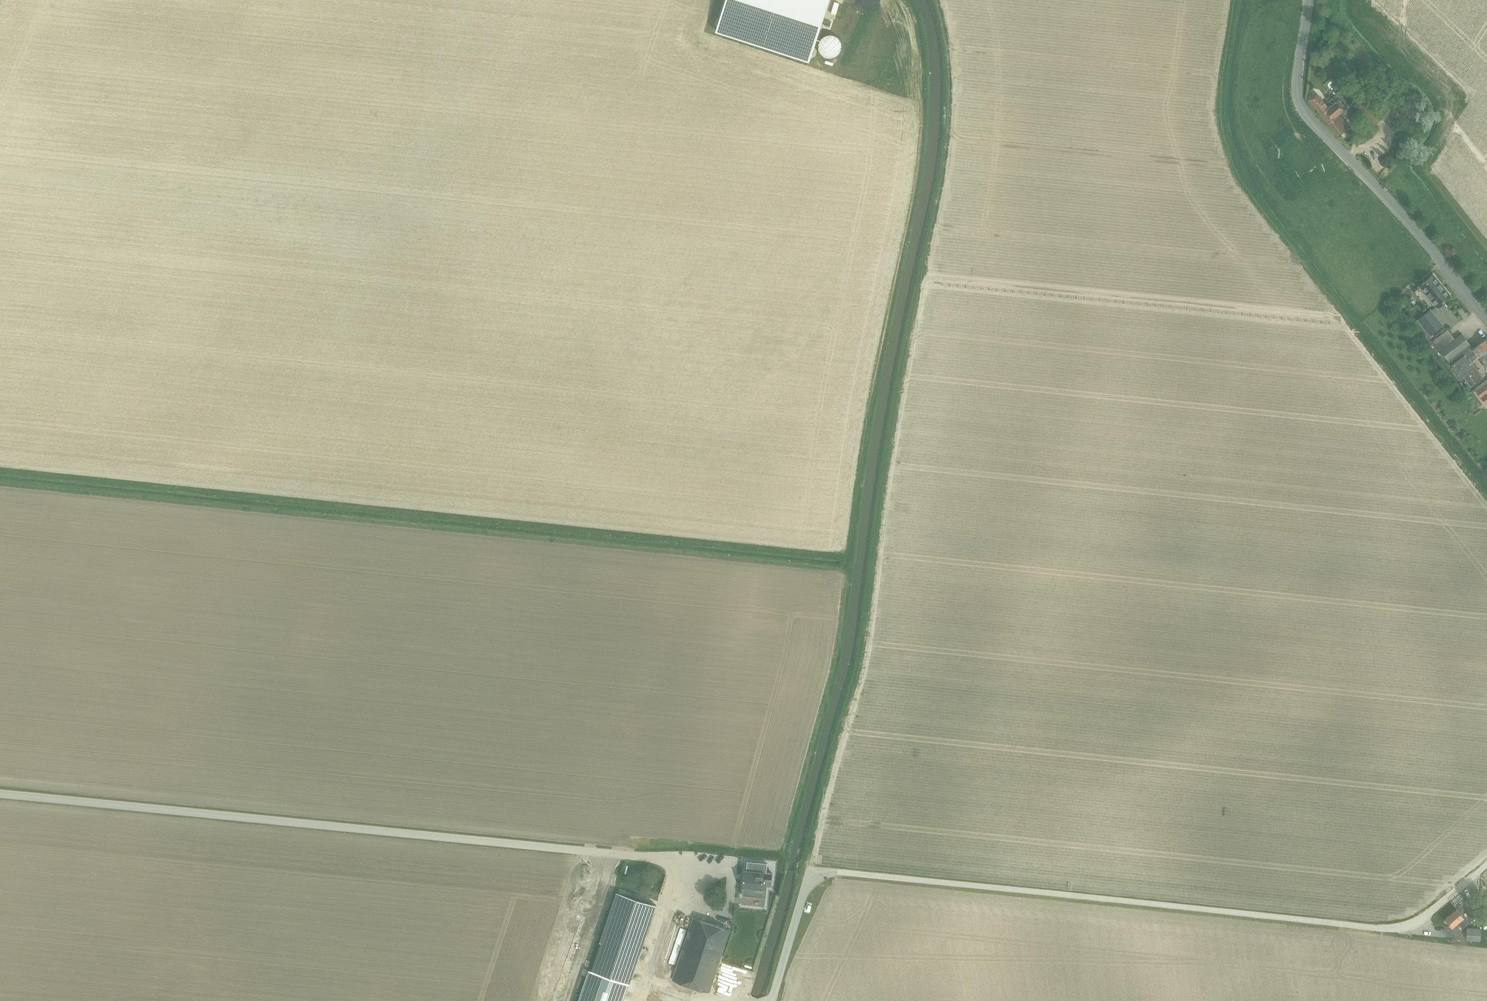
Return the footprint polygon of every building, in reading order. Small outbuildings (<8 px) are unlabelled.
[(718,29),(810,59),(829,0),(727,0),(718,29)] [(1327,106),(1323,101),(1317,93),(1313,93),(1309,95),(1309,99),(1338,136),(1350,126),(1341,114),(1347,109),(1339,100),(1331,106),(1329,105),(1327,106)] [(1397,140),(1389,151),(1396,156),(1403,145),(1397,140)] [(1437,307),(1451,296),(1434,275),(1421,286),(1437,307)] [(1430,335),(1442,325),(1430,310),(1418,320),(1430,335)] [(1449,331),(1448,329),(1433,341),(1461,378),(1464,376),(1471,386),(1483,377),(1472,362),(1478,358),(1485,368),(1486,366),(1486,338),(1473,349),(1462,334),(1455,339),(1449,331)] [(1486,404),(1486,383),(1477,391),(1486,404)] [(743,888),(742,896),(754,897),(755,889),(763,889),(764,879),(768,880),(772,880),(773,873),(745,870),(743,888)] [(630,983),(656,905),(617,892),(600,942),(602,942),(592,971),(630,983)] [(1452,927),(1458,922),(1463,929),(1465,926),(1476,917),(1464,903),(1445,919),(1452,927)] [(727,939),(730,929),(694,918),(674,980),(701,989),(697,1000),(707,1000),(727,939)] [(1481,942),(1482,930),(1468,928),(1467,940),(1481,942)] [(630,983),(592,971),(591,970),(581,1000),(624,1000),(630,983)]
